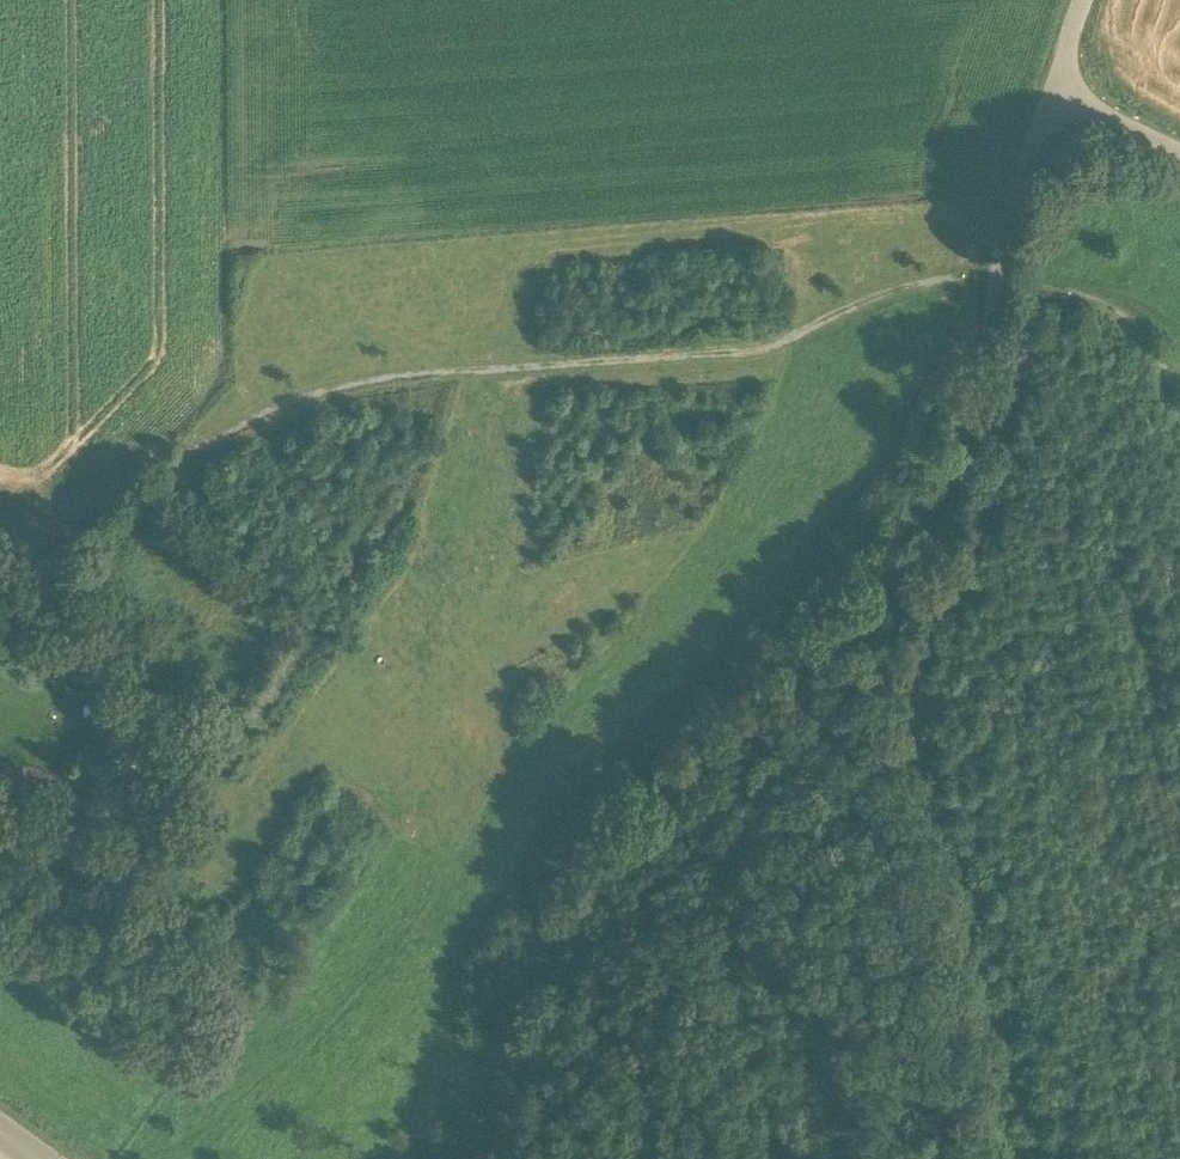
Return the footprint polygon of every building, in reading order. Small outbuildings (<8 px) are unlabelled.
[(1069,169),(1057,169),(1057,179),(1068,179),(1069,169)]
